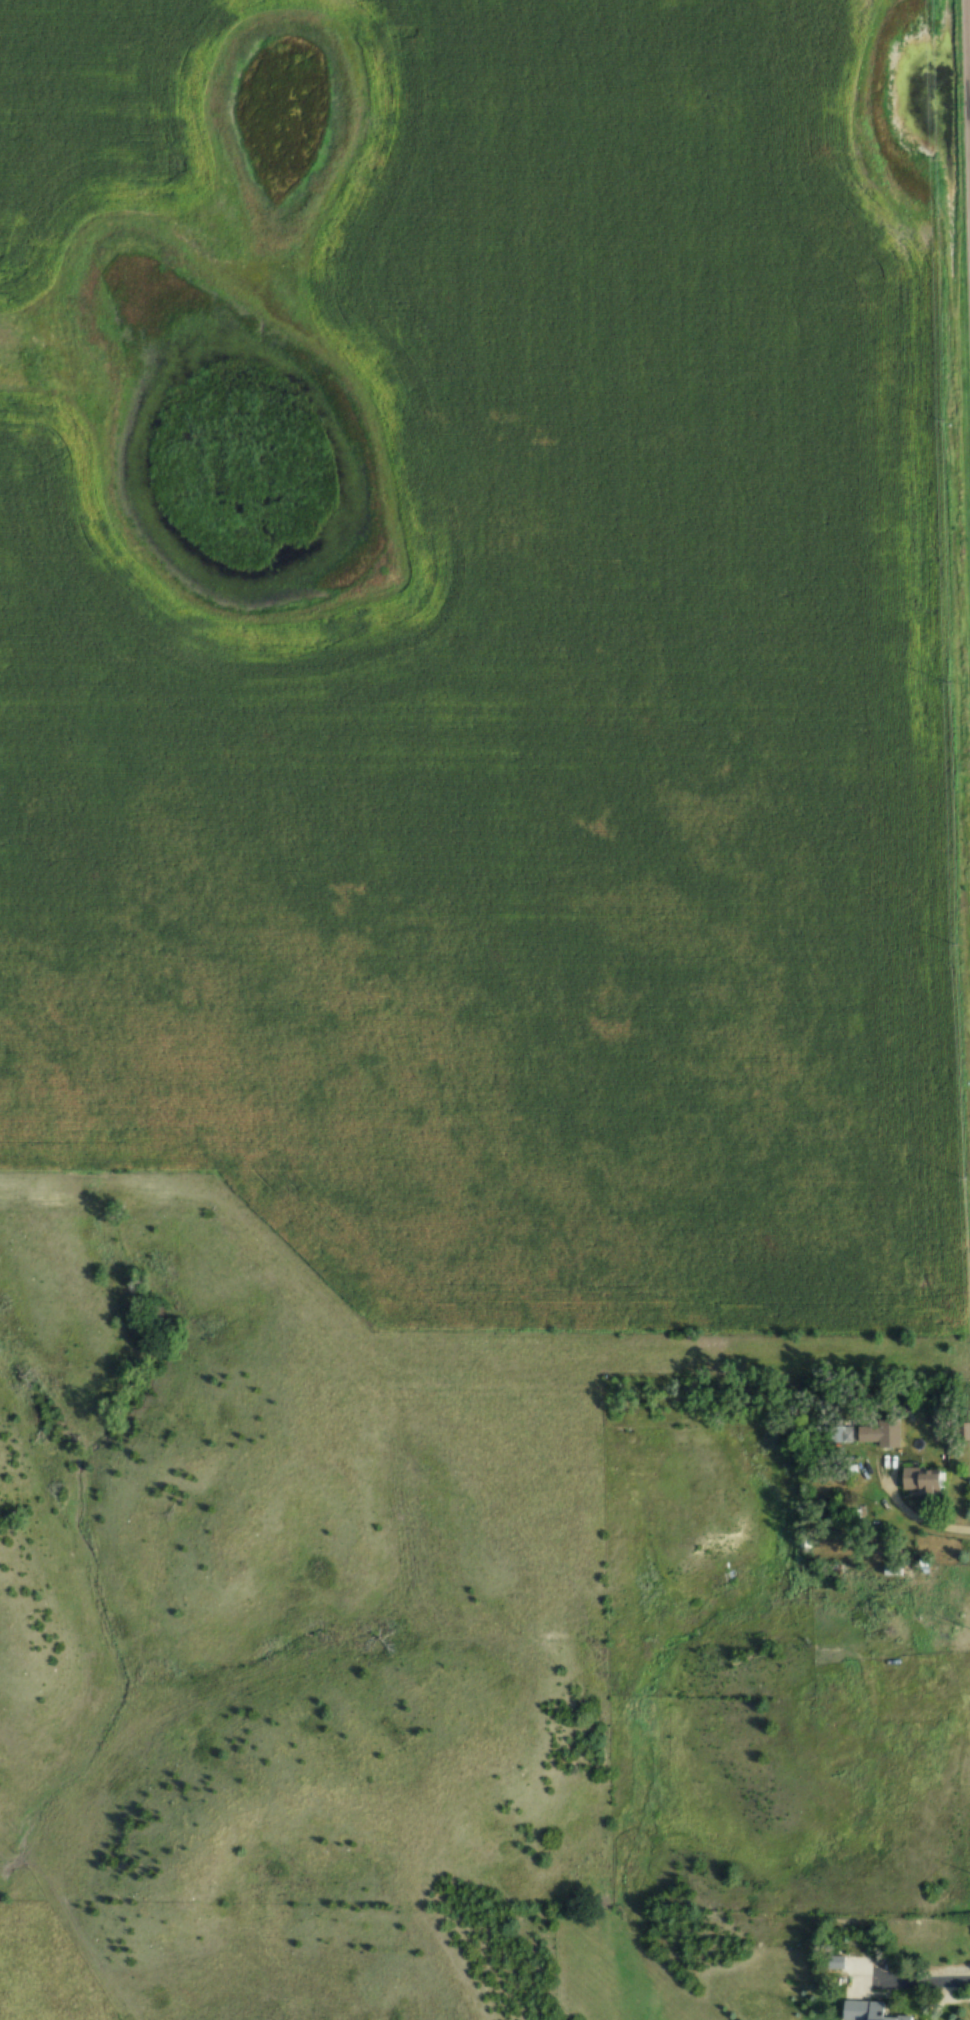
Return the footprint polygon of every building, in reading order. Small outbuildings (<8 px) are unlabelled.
[(906,1446),(905,1419),(863,1420),(863,1442),(884,1442),(884,1446),(906,1446)] [(836,1442),(859,1442),(859,1426),(836,1426),(836,1442)] [(908,1491),(951,1492),(952,1468),(909,1467),(908,1491)] [(813,1531),(804,1531),(805,1547),(814,1546),(813,1531)] [(910,1565),(892,1565),(892,1574),(910,1574),(910,1565)] [(851,2001),(851,2019),(924,2019),(924,2017),(892,2017),(892,2002),(851,2001)]
